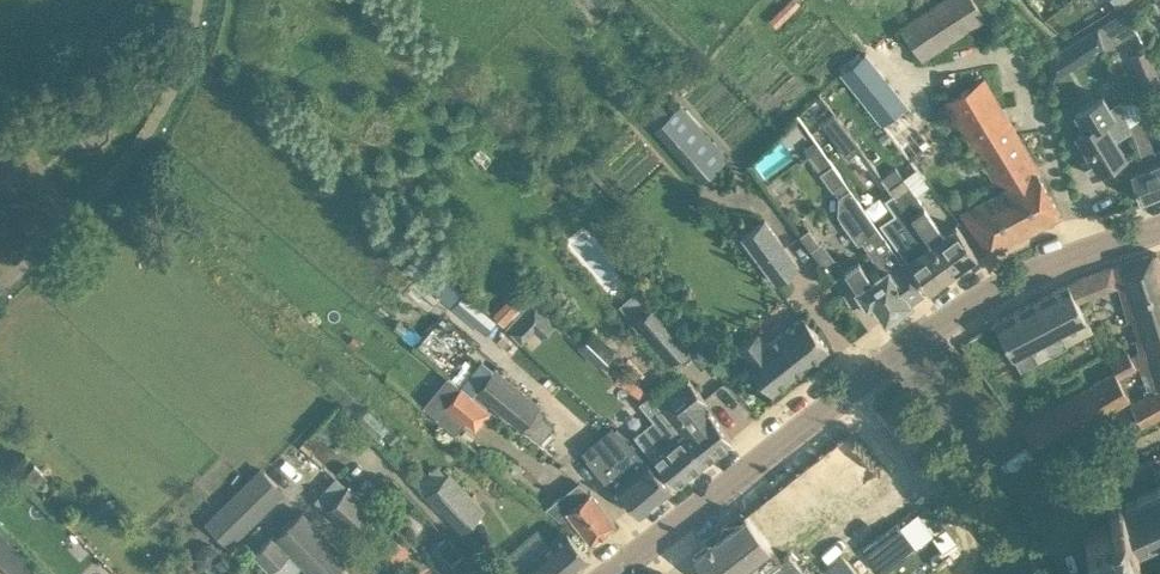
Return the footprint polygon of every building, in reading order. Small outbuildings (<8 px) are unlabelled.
[(987,19),(986,17),(1002,7),(997,0),(936,0),(899,24),(924,61),(987,19)] [(1129,28),(1120,14),(1098,27),(1103,45),(1129,28)] [(1080,59),(1103,45),(1098,27),(1071,45),(1080,59)] [(1152,88),(1159,85),(1159,79),(1147,48),(1130,55),(1145,91),(1152,88)] [(866,52),(840,72),(910,159),(930,142),(901,106),(906,102),(866,52)] [(960,214),(984,247),(988,253),(1060,214),(1037,172),(1041,171),(992,89),(984,76),(945,100),(952,113),(964,133),(966,131),(1002,189),(960,214)] [(1116,139),(1132,129),(1130,124),(1122,102),(1111,109),(1103,96),(1075,113),(1084,126),(1074,132),(1089,154),(1083,158),(1084,160),(1092,174),(1114,160),(1125,154),(1116,139)] [(654,128),(702,181),(728,157),(680,104),(654,128)] [(834,112),(821,122),(848,156),(860,146),(834,112)] [(1154,151),(1142,119),(1130,124),(1132,129),(1144,166),(1133,170),(1132,170),(1130,171),(1140,198),(1142,197),(1159,190),(1159,149),(1154,151)] [(819,144),(807,153),(820,171),(832,188),(844,179),(832,163),(831,160),(819,144)] [(895,166),(881,176),(894,190),(898,194),(951,271),(976,252),(962,233),(956,224),(943,233),(924,206),(915,194),(930,184),(928,182),(917,167),(904,177),(895,166)] [(885,319),(923,292),(869,214),(857,197),(850,187),(838,195),(838,212),(858,242),(861,240),(876,262),(875,266),(867,272),(858,259),(844,268),(836,257),(834,258),(821,240),(819,242),(809,228),(800,234),(833,279),(845,270),(857,288),(867,303),(872,299),(885,319)] [(894,212),(879,223),(907,260),(914,269),(928,288),(951,271),(898,194),(894,190),(883,197),(894,212)] [(749,214),(733,226),(741,236),(776,282),(800,264),(765,218),(756,225),(749,214)] [(1157,252),(1087,273),(1068,282),(1078,302),(1120,285),(1129,320),(1132,319),(1141,351),(1135,353),(1138,363),(1148,393),(1159,387),(1159,262),(1157,252)] [(417,279),(449,308),(461,294),(430,265),(417,279)] [(1079,304),(1078,302),(1068,282),(995,321),(1014,357),(1044,341),(1050,353),(1059,348),(1077,338),(1093,330),(1087,319),(1079,304)] [(465,317),(476,304),(464,293),(452,307),(465,317)] [(632,321),(669,364),(693,343),(656,300),(632,321)] [(535,302),(521,315),(536,329),(542,336),(555,323),(535,302)] [(746,359),(757,373),(772,391),(828,347),(803,315),(766,344),(757,332),(739,346),(748,358),(746,359)] [(613,352),(615,350),(594,329),(578,345),(598,366),(613,352)] [(1113,369),(1117,376),(1136,364),(1127,349),(1108,360),(1113,369)] [(475,391),(494,367),(484,358),(461,386),(472,395),(475,391)] [(494,367),(475,391),(521,429),(541,405),(494,367)] [(1040,453),(1041,453),(1130,398),(1117,376),(1113,369),(1044,413),(1023,426),(1040,453)] [(448,375),(423,405),(437,416),(456,432),(465,421),(475,429),(489,410),(472,395),(461,386),(448,375)] [(649,394),(643,399),(661,421),(663,424),(668,419),(670,423),(677,418),(686,429),(680,434),(702,463),(732,439),(717,420),(709,410),(707,412),(700,404),(705,399),(688,378),(656,403),(649,394)] [(552,400),(603,442),(617,425),(566,383),(552,400)] [(1140,423),(1141,424),(1159,414),(1159,387),(1148,393),(1132,401),(1108,415),(1119,434),(1140,423)] [(654,418),(635,434),(675,484),(702,463),(680,434),(686,429),(677,418),(670,423),(668,419),(663,424),(661,421),(643,399),(640,401),(654,418)] [(328,444),(338,432),(327,421),(316,433),(328,444)] [(394,443),(401,436),(392,427),(383,434),(392,444),(394,443)] [(587,457),(585,458),(611,489),(616,485),(625,495),(633,506),(640,514),(671,487),(656,469),(648,459),(618,431),(601,445),(587,457)] [(744,515),(774,553),(790,542),(817,521),(823,529),(843,514),(837,506),(861,488),(869,499),(888,485),(848,432),(744,515)] [(1115,477),(1121,496),(1122,499),(1159,481),(1151,460),(1115,477)] [(36,486),(47,475),(34,462),(23,473),(31,481),(36,486)] [(230,544),(283,492),(260,468),(207,520),(230,544)] [(461,531),(485,509),(449,470),(425,492),(461,531)] [(315,499),(325,509),(347,484),(337,475),(315,499)] [(590,490),(589,491),(580,481),(567,492),(547,507),(577,532),(582,529),(591,540),(615,521),(600,502),(590,490)] [(1116,563),(1120,573),(1135,573),(1159,563),(1159,542),(1157,535),(1159,534),(1159,481),(1122,499),(1121,496),(1117,494),(1108,496),(1105,500),(1108,506),(1081,515),(1095,558),(1112,552),(1116,563)] [(347,484),(325,509),(354,536),(376,510),(359,495),(347,484)] [(348,558),(302,510),(275,536),(291,552),(290,552),(312,573),(332,573),(348,558)] [(789,555),(781,562),(774,553),(744,515),(731,525),(733,527),(725,533),(724,531),(695,553),(695,552),(693,554),(709,573),(806,573),(802,570),(789,555)] [(899,522),(864,549),(881,572),(917,545),(899,522)] [(574,537),(568,529),(562,534),(557,538),(545,548),(518,571),(517,571),(519,573),(567,573),(589,555),(582,547),(574,537)] [(269,571),(290,552),(291,552),(275,536),(273,534),(262,544),(252,553),(269,571)] [(463,553),(453,562),(451,563),(460,573),(458,573),(479,573),(463,553)] [(383,563),(373,573),(374,573),(396,573),(383,563)]
